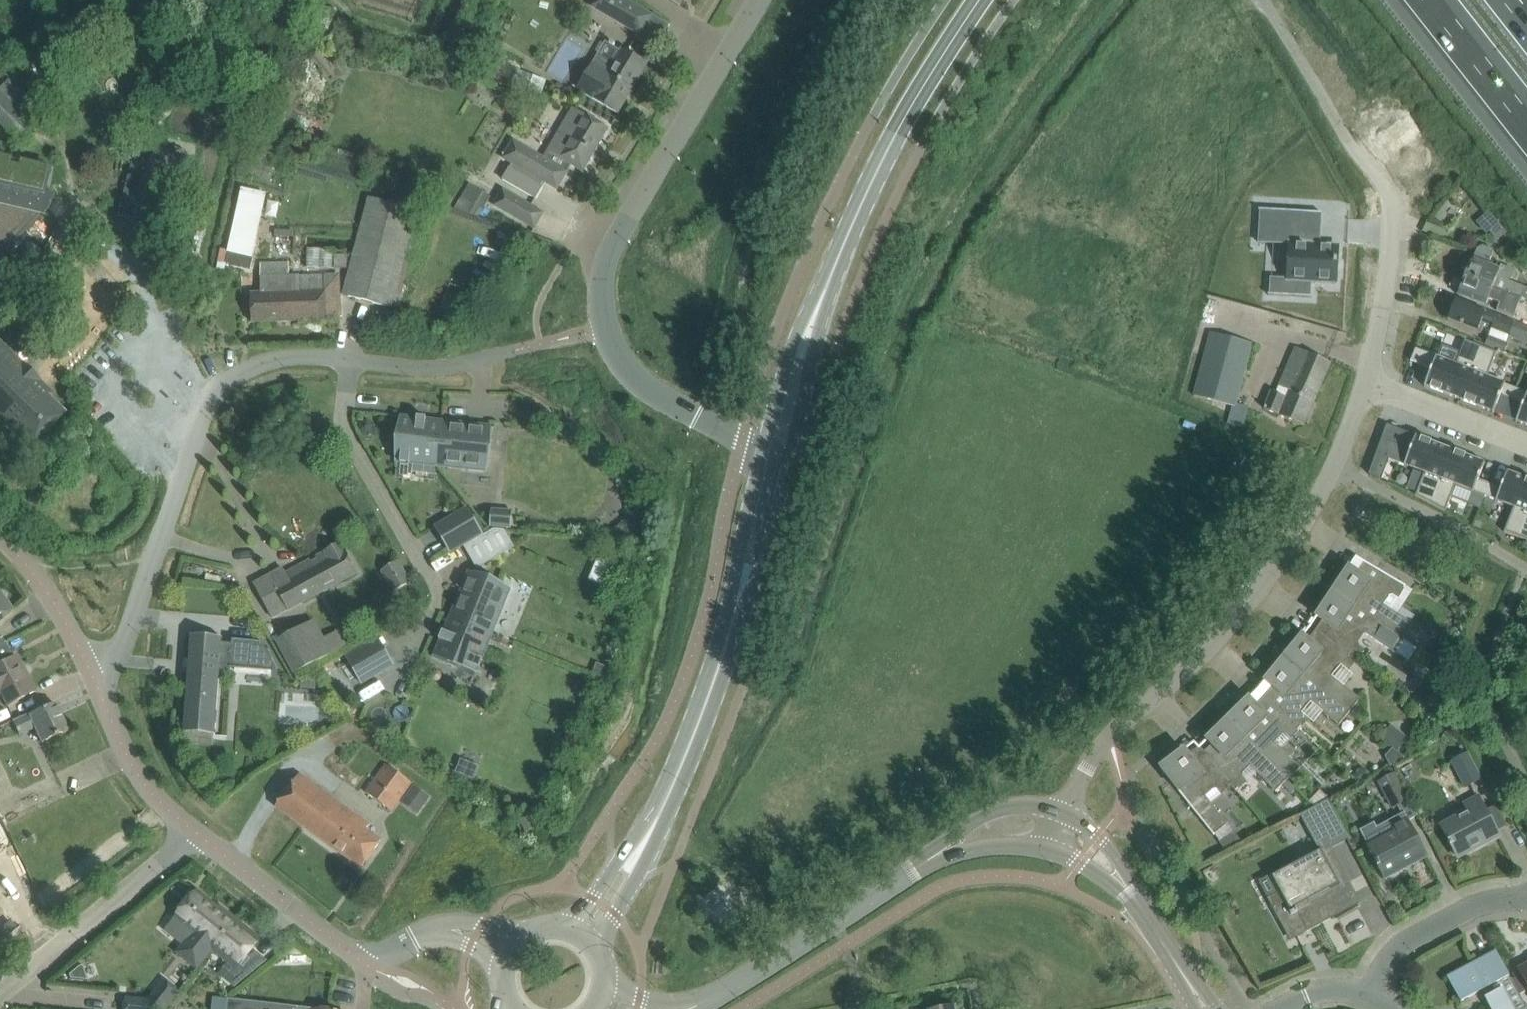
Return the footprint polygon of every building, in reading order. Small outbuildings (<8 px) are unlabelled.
[(297,10),(307,13),(312,0),(301,0),(297,10)] [(640,35),(652,15),(627,0),(595,0),(591,6),(640,35)] [(321,8),(320,14),(321,17),(332,19),(334,18),(336,12),(334,9),(324,7),(321,8)] [(618,113),(647,63),(630,53),(622,48),(611,67),(598,59),(590,74),(595,77),(585,94),(618,113)] [(540,94),(545,81),(519,71),(514,84),(540,94)] [(26,116),(36,105),(10,78),(0,88),(0,124),(19,142),(36,126),(26,116)] [(168,112),(178,83),(172,81),(162,110),(168,112)] [(608,128),(591,118),(584,114),(573,108),(548,151),(583,172),(608,128)] [(194,126),(196,117),(172,112),(170,121),(194,126)] [(567,172),(550,162),(513,140),(503,157),(512,163),(503,179),(535,198),(544,182),(557,189),(567,172)] [(50,168),(0,156),(0,254),(39,213),(45,214),(55,196),(45,193),(50,168)] [(484,210),(492,196),(472,185),(464,198),(484,210)] [(543,213),(526,203),(503,189),(494,204),(534,228),(543,213)] [(266,197),(240,192),(224,263),(250,269),(266,197)] [(432,215),(416,211),(416,209),(369,197),(343,295),(391,307),(410,234),(427,238),(432,215)] [(1261,212),(1259,246),(1290,248),(1287,281),(1271,280),(1269,297),(1308,300),(1309,284),(1335,285),(1337,249),(1296,246),(1298,215),(1261,212)] [(1509,281),(1513,270),(1501,265),(1499,269),(1488,265),(1494,250),(1483,246),(1477,248),(1473,259),(1472,258),(1464,277),(1521,298),(1522,298),(1522,296),(1526,298),(1526,288),(1509,281)] [(340,319),(339,299),(338,273),(290,275),(289,260),(260,261),(261,292),(250,293),(251,322),(340,319)] [(1521,298),(1464,277),(1457,295),(1485,306),(1489,298),(1499,302),(1496,310),(1514,317),(1521,298)] [(1448,320),(1466,327),(1478,331),(1481,322),(1494,327),(1493,328),(1526,342),(1526,327),(1520,324),(1474,306),(1456,299),(1448,320)] [(1252,343),(1233,338),(1211,332),(1194,396),(1212,401),(1207,418),(1242,427),(1248,408),(1236,404),(1252,343)] [(1489,336),(1486,345),(1505,353),(1509,343),(1489,336)] [(1420,361),(1418,365),(1431,369),(1424,386),(1425,387),(1426,386),(1460,399),(1481,346),(1465,340),(1455,365),(1437,358),(1437,357),(1436,356),(1435,357),(1424,353),(1421,362),(1420,361)] [(64,413),(48,397),(51,393),(0,343),(0,434),(9,443),(13,439),(26,452),(64,413)] [(1481,346),(1460,399),(1493,412),(1492,413),(1494,413),(1500,396),(1511,401),(1516,388),(1505,384),(1505,383),(1504,383),(1504,384),(1487,377),(1497,352),(1481,346)] [(1264,409),(1304,426),(1331,362),(1296,347),(1276,393),(1271,391),(1264,409)] [(1511,401),(1522,405),(1516,422),(1517,422),(1517,421),(1526,425),(1526,392),(1526,393),(1516,388),(1511,401)] [(417,419),(410,418),(411,417),(399,416),(396,444),(399,444),(397,461),(437,465),(442,422),(426,420),(426,418),(425,418),(425,420),(418,419),(418,417),(417,417),(417,419)] [(442,422),(437,465),(485,470),(489,427),(442,422)] [(1381,441),(1376,454),(1393,460),(1404,465),(1405,466),(1405,465),(1424,472),(1415,496),(1430,504),(1451,450),(1416,437),(1417,436),(1415,436),(1409,452),(1381,441)] [(1451,450),(1430,504),(1445,512),(1456,485),(1473,491),(1472,492),(1473,492),(1474,492),(1485,496),(1489,484),(1478,479),(1485,463),(1484,462),(1483,463),(1451,450)] [(1485,496),(1496,500),(1495,501),(1497,501),(1513,507),(1504,532),(1520,538),(1526,519),(1526,480),(1508,472),(1507,471),(1500,488),(1489,484),(1485,496)] [(435,527),(450,552),(482,533),(467,508),(435,527)] [(505,530),(509,530),(510,514),(490,513),(489,529),(497,529),(499,529),(505,530)] [(515,547),(505,530),(499,529),(497,529),(489,534),(501,555),(515,547)] [(272,618),(356,572),(340,544),(317,557),(319,561),(312,565),(310,561),(285,574),(282,568),(254,584),(272,618)] [(1345,572),(1332,591),(1404,639),(1421,651),(1422,650),(1430,637),(1413,626),(1413,625),(1397,614),(1382,604),(1388,594),(1393,593),(1398,596),(1404,586),(1405,585),(1356,556),(1345,572)] [(397,562),(383,570),(394,590),(409,582),(397,562)] [(468,573),(450,617),(491,634),(509,590),(468,573)] [(1394,653),(1403,639),(1404,639),(1332,591),(1309,626),(1355,660),(1362,650),(1357,646),(1357,641),(1363,632),(1394,653)] [(10,611),(0,598),(0,619),(10,611)] [(460,665),(476,671),(491,634),(450,617),(444,632),(443,631),(442,632),(444,633),(441,640),(439,639),(439,640),(441,641),(439,647),(437,646),(433,657),(459,668),(460,665)] [(344,647),(331,654),(313,621),(276,641),(295,674),(346,647),(345,645),(344,646),(344,647)] [(1348,669),(1355,660),(1309,626),(1283,658),(1349,712),(1360,699),(1331,675),(1338,666),(1343,666),(1348,669)] [(278,672),(262,642),(233,640),(232,644),(222,643),(223,638),(221,638),(221,639),(191,636),(190,635),(188,660),(185,659),(185,660),(189,661),(188,672),(187,671),(183,732),(215,735),(220,671),(231,672),(232,668),(278,672)] [(347,658),(361,683),(393,664),(379,639),(347,658)] [(1,695),(7,706),(17,701),(34,691),(16,655),(13,657),(5,642),(3,643),(0,645),(0,695),(1,695)] [(1428,656),(1423,665),(1437,675),(1443,665),(1429,655),(1428,656)] [(1338,726),(1349,712),(1283,658),(1257,690),(1299,728),(1307,719),(1302,715),(1302,710),(1309,701),(1338,726)] [(1291,737),(1299,728),(1257,690),(1227,718),(1287,780),(1300,768),(1273,741),(1281,733),(1286,733),(1291,737)] [(41,742),(67,731),(54,703),(12,722),(18,735),(34,728),(41,742)] [(1275,792),(1287,780),(1227,718),(1199,747),(1198,747),(1203,752),(1203,753),(1230,785),(1230,786),(1235,791),(1245,783),(1240,778),(1241,773),(1249,765),(1275,792)] [(1397,750),(1407,738),(1390,724),(1380,737),(1397,750)] [(1198,747),(1199,747),(1194,741),(1160,768),(1214,836),(1215,835),(1214,835),(1227,824),(1204,795),(1213,787),(1217,788),(1221,793),(1230,786),(1230,785),(1203,753),(1203,752),(1198,747)] [(1467,754),(1451,763),(1465,788),(1481,779),(1467,754)] [(479,766),(460,759),(455,772),(473,779),(479,766)] [(1345,766),(1346,771),(1349,774),(1354,773),(1358,769),(1359,765),(1355,761),(1350,761),(1345,766)] [(391,811),(412,783),(386,764),(365,792),(391,811)] [(1394,774),(1379,783),(1392,808),(1408,799),(1394,774)] [(361,868),(373,852),(381,841),(366,830),(369,825),(299,775),(276,806),(361,868)] [(430,797),(414,785),(404,798),(421,810),(430,797)] [(1469,811),(1440,826),(1450,846),(1451,845),(1458,857),(1486,842),(1484,838),(1496,833),(1497,832),(1478,797),(1465,804),(1469,811)] [(1353,894),(1329,850),(1350,839),(1329,800),(1298,816),(1299,817),(1302,815),(1320,847),(1297,859),(1300,864),(1271,880),(1278,893),(1269,897),(1291,937),(1320,921),(1316,912),(1326,907),(1326,908),(1353,894)] [(1363,829),(1362,834),(1368,847),(1367,848),(1374,862),(1377,867),(1379,866),(1385,877),(1413,862),(1411,859),(1423,853),(1424,852),(1418,841),(1405,817),(1392,824),(1390,820),(1378,826),(1374,824),(1363,829)] [(1242,843),(1232,830),(1218,841),(1225,851),(1242,843)] [(196,890),(174,918),(193,933),(177,952),(197,968),(212,950),(236,920),(220,906),(218,908),(196,890)] [(236,920),(212,950),(228,962),(235,968),(226,979),(234,985),(261,963),(248,953),(252,948),(260,939),(236,920)] [(1447,976),(1461,1002),(1481,991),(1491,1008),(1526,1008),(1526,1007),(1509,976),(1505,968),(1496,950),(1447,976)] [(155,992),(149,1000),(125,998),(124,1008),(165,1008),(169,1004),(155,992)] [(242,1000),(228,999),(227,1008),(241,1008),(242,1000)]
